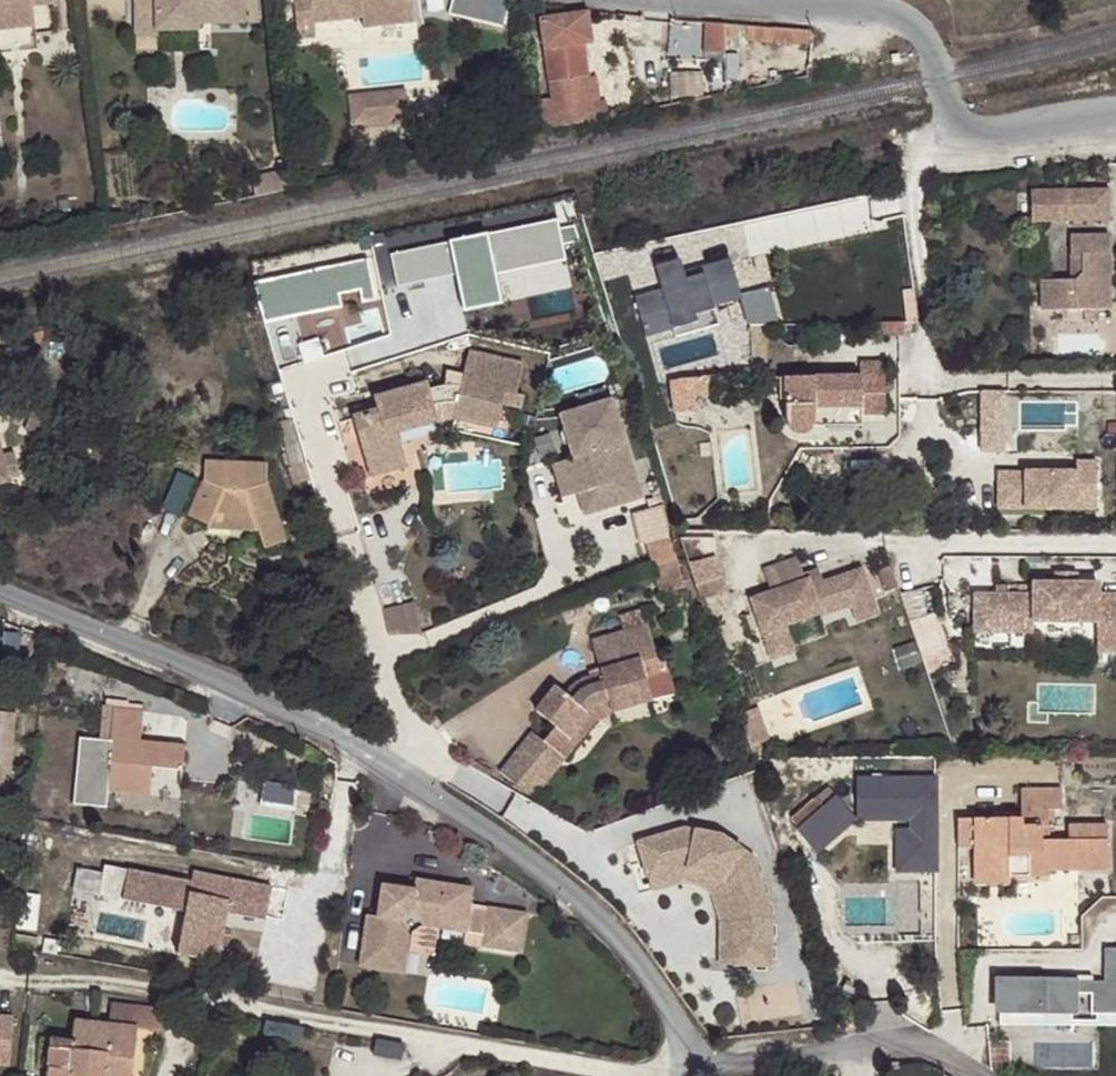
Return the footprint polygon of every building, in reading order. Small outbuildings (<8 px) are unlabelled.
[(38,26),(36,5),(56,3),(55,0),(0,0),(0,31),(38,26)] [(135,13),(155,12),(155,30),(159,30),(200,28),(200,21),(248,21),(247,0),(135,0),(135,13)] [(415,0),(297,0),(300,37),(318,34),(317,24),(364,18),(366,29),(418,23),(415,0)] [(454,11),(509,24),(514,0),(457,0),(454,11)] [(158,37),(159,30),(155,30),(155,12),(135,13),(135,38),(158,37)] [(548,133),(595,124),(593,118),(590,100),(587,79),(590,78),(583,43),(575,45),(569,15),(540,21),(555,105),(543,107),(548,133)] [(808,44),(809,31),(778,29),(770,28),(769,41),(808,44)] [(352,91),(354,124),(400,121),(399,89),(352,91)] [(590,100),(593,118),(613,115),(610,96),(590,100)] [(1035,221),(1112,220),(1112,189),(1035,190),(1035,221)] [(741,216),(746,251),(874,234),(869,199),(741,216)] [(556,223),(390,254),(396,291),(457,279),(463,311),(501,304),(495,272),(563,259),(556,223)] [(1073,233),(1074,279),(1043,279),(1044,310),(1113,310),(1113,233),(1073,233)] [(661,283),(635,291),(646,331),(698,316),(696,309),(746,294),(732,249),(680,264),(677,254),(654,261),(661,283)] [(361,290),(355,261),(253,283),(261,310),(361,290)] [(776,285),(746,292),(753,325),(783,319),(776,285)] [(904,333),(904,322),(879,322),(879,333),(904,333)] [(469,353),(463,376),(472,378),(478,355),(469,353)] [(472,378),(463,376),(460,387),(443,383),(435,384),(426,387),(425,382),(373,398),(377,411),(353,417),(369,476),(405,465),(395,430),(436,418),(464,420),(495,428),(504,394),(515,398),(523,366),(478,355),(472,378)] [(829,426),(853,427),(863,426),(863,417),(887,415),(887,362),(861,363),(861,377),(784,379),(784,423),(787,428),(790,431),(794,434),(799,434),(804,434),(809,431),(813,427),(814,422),(815,417),(828,417),(829,426)] [(692,399),(713,397),(711,378),(673,383),(677,414),(693,413),(692,399)] [(985,393),(985,447),(1009,447),(1010,393),(985,393)] [(1075,428),(1076,399),(1020,398),(1020,427),(1075,428)] [(609,508),(642,498),(612,400),(561,416),(574,459),(569,461),(580,494),(602,487),(609,508)] [(10,480),(0,443),(0,482),(10,480)] [(580,494),(569,461),(553,465),(563,499),(580,494)] [(1075,474),(995,473),(995,510),(1095,511),(1096,463),(1075,463),(1075,474)] [(260,537),(288,541),(272,491),(269,471),(208,474),(209,492),(193,524),(236,532),(258,526),(260,537)] [(586,515),(609,508),(602,487),(580,494),(586,515)] [(236,532),(193,524),(187,536),(209,547),(213,538),(236,532)] [(258,526),(236,532),(260,537),(258,526)] [(213,538),(209,547),(208,551),(260,537),(236,532),(213,538)] [(647,542),(654,568),(678,562),(671,536),(647,542)] [(289,546),(288,541),(260,537),(266,553),(289,546)] [(714,555),(694,564),(706,589),(726,580),(714,555)] [(769,594),(804,582),(802,574),(797,560),(762,572),(769,594)] [(691,610),(678,562),(654,568),(667,616),(691,610)] [(811,588),(824,582),(819,569),(802,574),(804,582),(808,580),(811,588)] [(861,570),(824,582),(811,588),(808,580),(804,582),(769,594),(750,600),(770,662),(792,654),(783,628),(818,616),(819,619),(852,607),(857,626),(878,618),(861,570)] [(1099,585),(1034,583),(1034,594),(1033,621),(1098,623),(1099,596),(1099,585)] [(1033,621),(1034,594),(975,592),(974,631),(1032,632),(1033,621)] [(1099,596),(1098,623),(1097,653),(1115,654),(1115,596),(1099,596)] [(420,601),(387,606),(391,634),(424,629),(420,601)] [(943,612),(916,618),(927,661),(954,654),(943,612)] [(557,689),(537,713),(555,729),(544,742),(556,752),(567,738),(571,741),(598,708),(609,705),(612,714),(652,702),(645,675),(642,666),(658,662),(648,626),(591,643),(594,654),(602,652),(606,669),(598,671),(601,680),(583,685),(576,690),(568,699),(557,689)] [(594,654),(598,671),(606,669),(602,652),(594,654)] [(658,662),(642,666),(645,675),(669,669),(666,660),(658,662)] [(602,716),(612,714),(609,705),(598,708),(571,741),(567,738),(556,752),(565,759),(602,716)] [(156,769),(186,773),(189,749),(147,744),(150,718),(118,714),(115,742),(85,738),(77,802),(111,806),(112,791),(153,796),(155,780),(156,769)] [(14,779),(18,718),(0,717),(0,778),(14,779)] [(532,798),(565,759),(556,752),(533,734),(501,772),(532,798)] [(185,784),(186,773),(156,769),(155,780),(185,784)] [(942,781),(856,777),(854,822),(910,825),(909,834),(900,833),(898,876),(937,878),(942,781)] [(1069,839),(1049,839),(1042,839),(1042,827),(1049,827),(1049,810),(1063,810),(1063,790),(1023,790),(1023,820),(976,820),(976,847),(976,865),(1012,866),(1012,877),(1054,876),(1053,870),(1111,870),(1110,826),(1069,826),(1069,839)] [(794,832),(815,855),(854,822),(835,798),(794,832)] [(976,847),(976,820),(961,820),(961,847),(976,847)] [(695,831),(632,844),(650,895),(684,888),(710,899),(715,925),(716,959),(774,962),(773,924),(749,859),(695,831)] [(1013,883),(1012,877),(1012,866),(976,865),(976,883),(1013,883)] [(267,922),(273,888),(194,874),(192,885),(128,873),(123,903),(187,914),(179,956),(219,964),(228,915),(267,922)] [(472,912),(476,890),(417,881),(416,892),(403,890),(402,901),(395,907),(383,905),(381,918),(368,916),(360,967),(405,975),(412,937),(401,922),(416,913),(424,926),(465,934),(468,933),(472,912)] [(403,890),(386,886),(383,905),(395,907),(402,901),(403,890)] [(490,908),(489,915),(486,937),(484,946),(523,953),(530,916),(490,908)] [(489,915),(472,912),(468,933),(486,937),(489,915)] [(1004,978),(1003,1015),(1115,1017),(1115,948),(1105,948),(1104,979),(1004,978)] [(165,1010),(114,1003),(111,1023),(76,1019),(73,1043),(53,1040),(48,1075),(133,1075),(139,1029),(162,1032),(165,1010)] [(847,1020),(850,1029),(862,1027),(860,1017),(847,1020)] [(9,1066),(13,1020),(0,1018),(0,1065),(9,1066)] [(1038,1064),(1096,1065),(1097,1046),(1039,1045),(1038,1064)]
